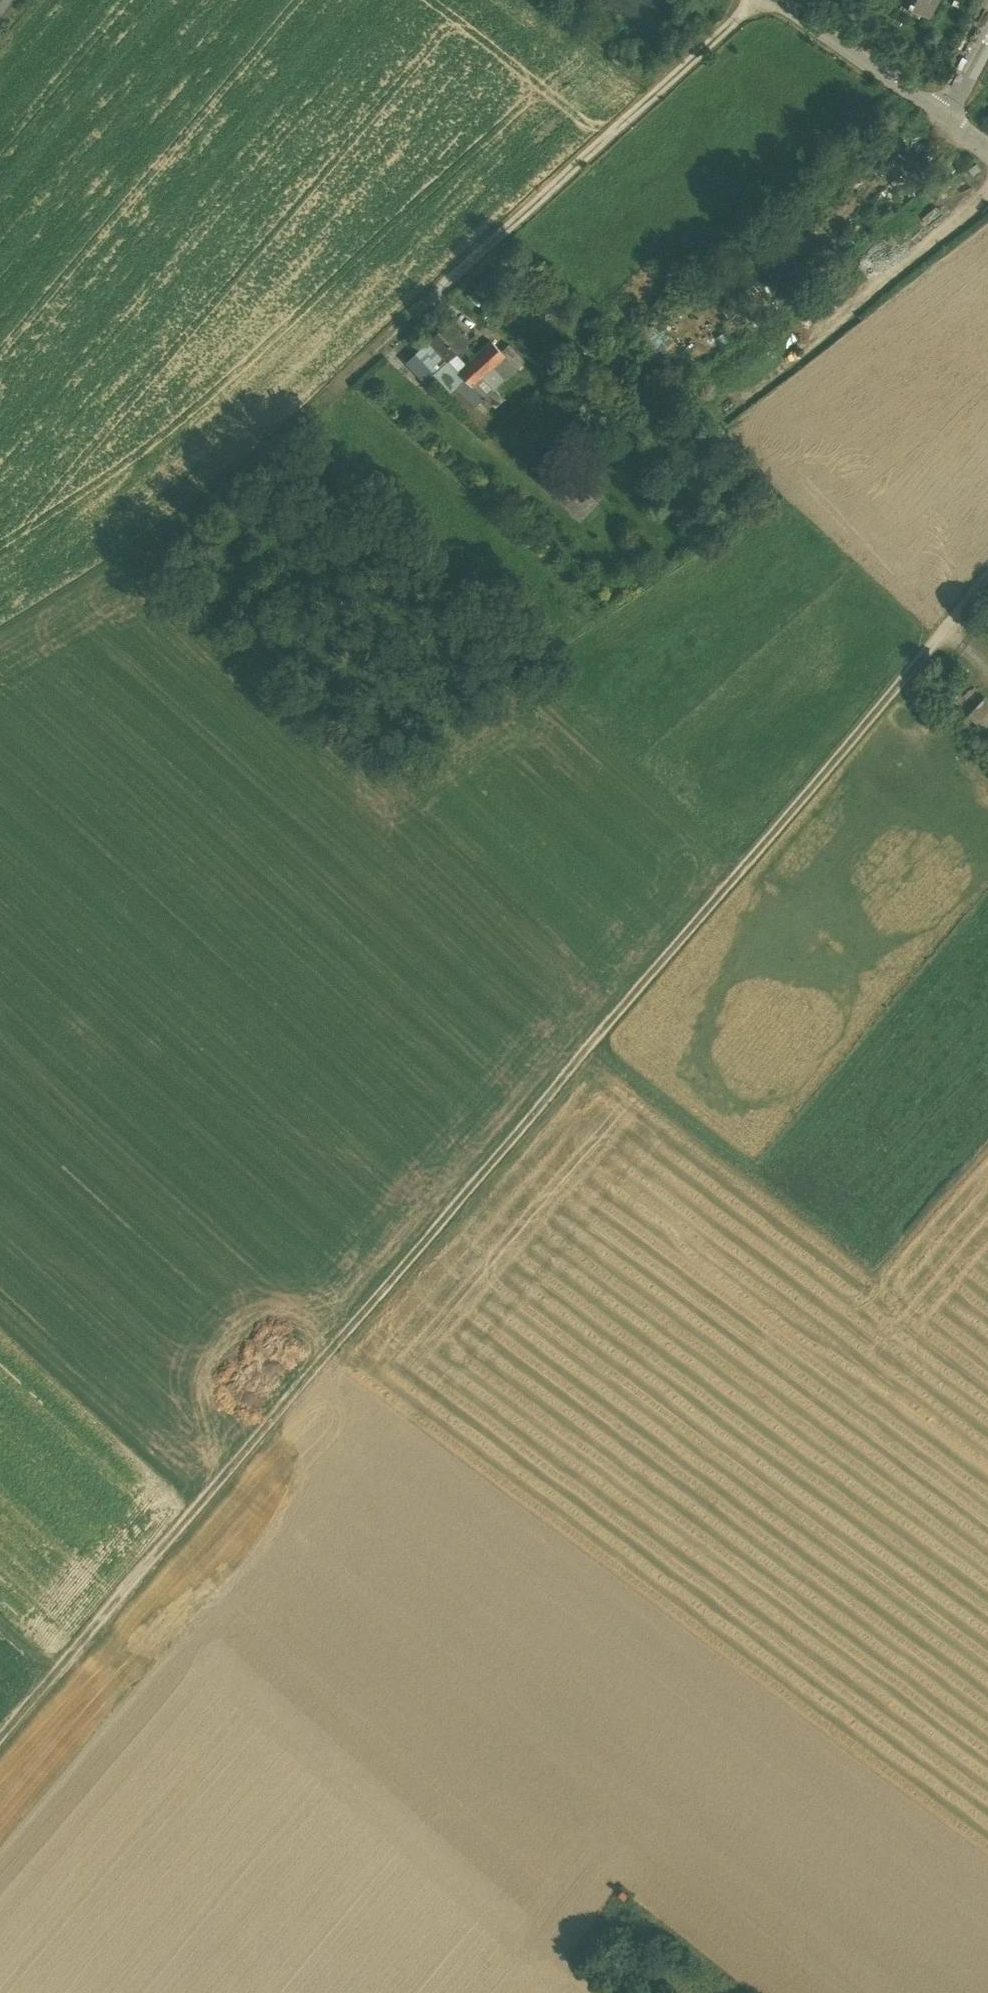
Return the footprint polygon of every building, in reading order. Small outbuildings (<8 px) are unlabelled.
[(928,16),(937,0),(898,0),(928,16)] [(450,321),(430,340),(431,341),(448,359),(449,360),(469,341),(450,321)] [(525,361),(501,334),(493,341),(506,356),(517,368),(525,361)] [(448,359),(431,341),(418,353),(435,371),(448,359)] [(493,341),(459,372),(465,378),(472,386),(483,377),(506,356),(493,341)] [(483,377),(472,386),(465,378),(456,388),(477,406),(494,390),(483,377)] [(599,502),(557,462),(539,481),(581,521),(599,502)] [(308,540),(297,530),(292,535),(303,545),(308,540)]
